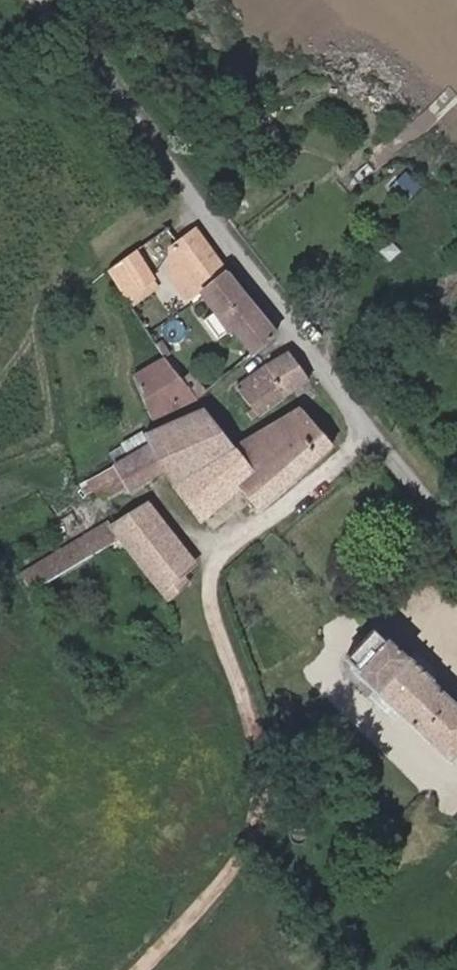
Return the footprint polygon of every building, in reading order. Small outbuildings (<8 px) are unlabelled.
[(280,328),(198,222),(173,241),(210,288),(201,294),(213,309),(226,325),(233,325),(254,351),(280,328)] [(153,278),(133,249),(105,272),(124,298),(153,278)] [(245,384),(264,407),(313,371),(291,344),(245,384)] [(191,388),(164,354),(134,376),(154,406),(191,388)] [(266,452),(313,411),(308,404),(240,446),(209,407),(147,436),(150,447),(161,474),(170,485),(205,463),(224,489),(239,475),(251,464),(266,452)] [(332,434),(313,411),(266,452),(284,475),(332,434)] [(161,474),(150,447),(115,464),(89,477),(98,495),(124,483),(127,490),(161,474)] [(269,486),(284,475),(266,452),(251,464),(269,486)] [(170,485),(193,516),(224,489),(205,463),(170,485)] [(269,486),(251,464),(239,475),(259,497),(269,486)] [(127,542),(154,572),(166,587),(186,571),(196,563),(153,507),(115,528),(127,542)] [(115,528),(32,576),(24,583),(35,596),(127,542),(115,528)] [(186,571),(193,581),(203,574),(196,563),(186,571)] [(186,571),(166,587),(173,595),(193,581),(186,571)] [(450,756),(456,749),(456,708),(384,636),(359,660),(368,671),(364,676),(450,756)]
